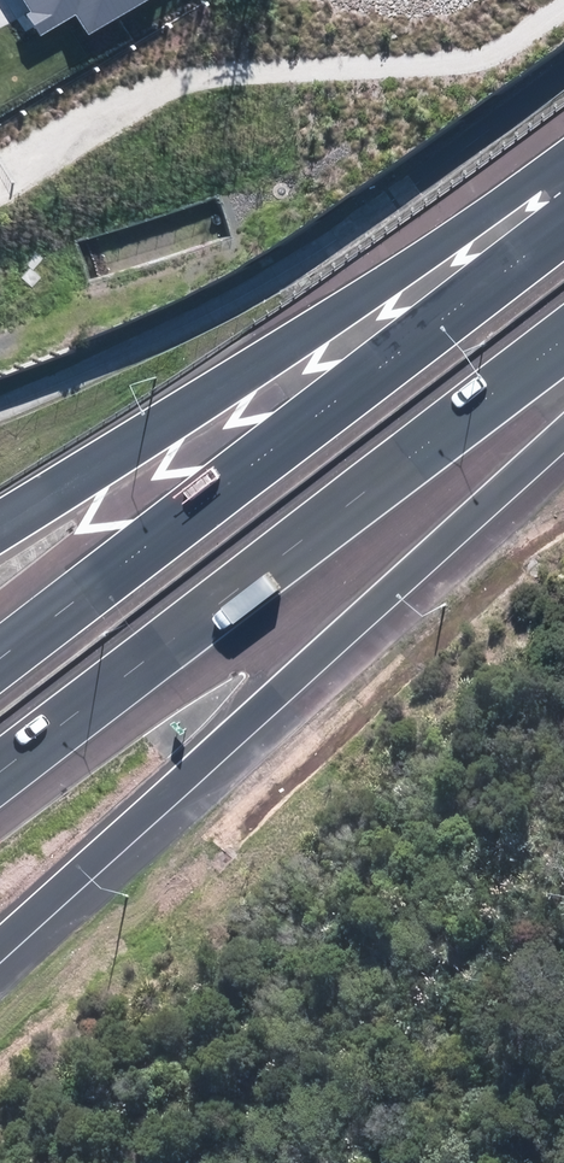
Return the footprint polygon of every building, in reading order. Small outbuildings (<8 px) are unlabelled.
[(41,36),(78,14),(90,35),(149,0),(22,0),(30,13),(28,14),(41,36)]
